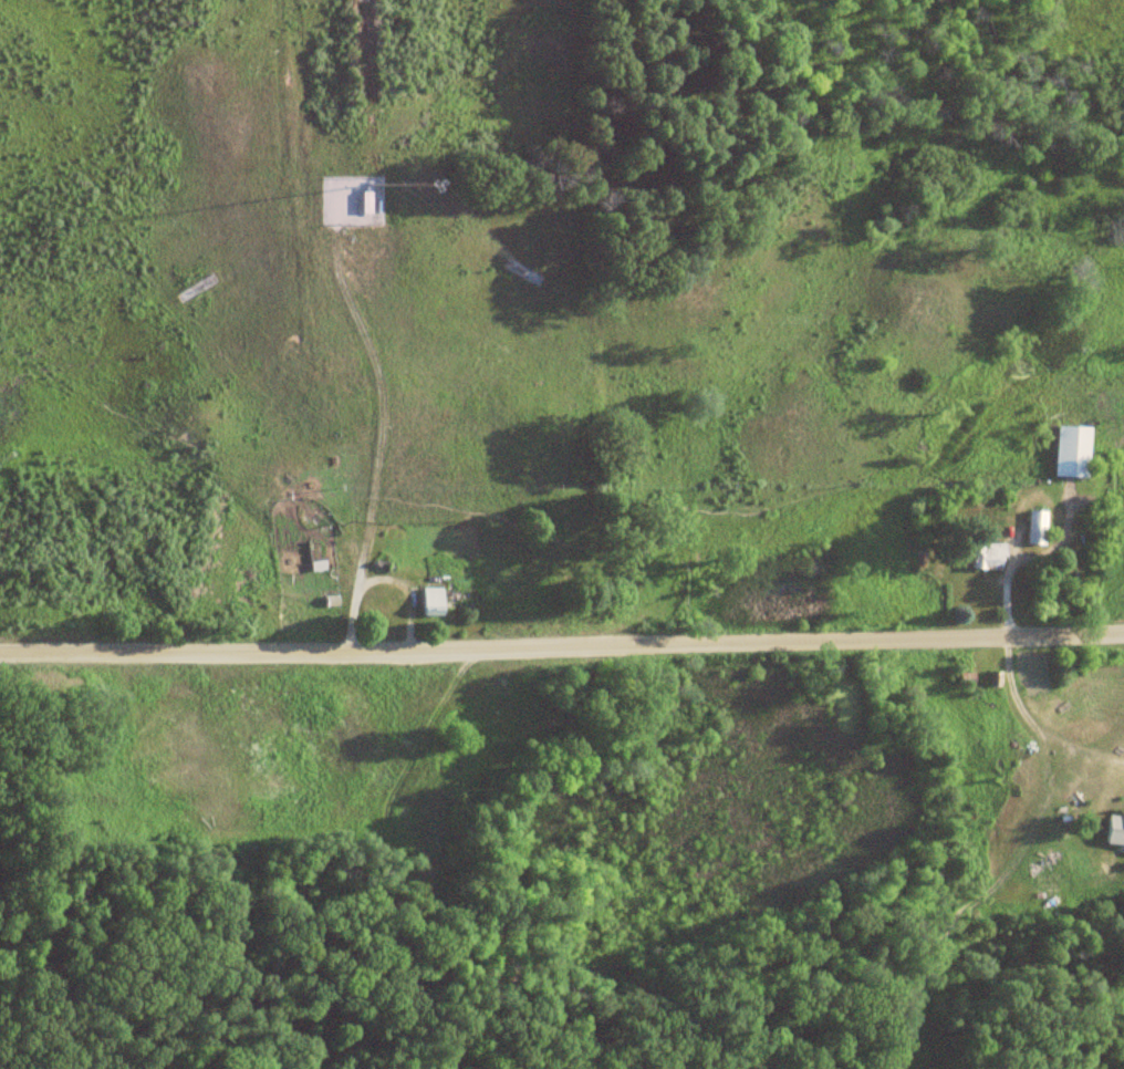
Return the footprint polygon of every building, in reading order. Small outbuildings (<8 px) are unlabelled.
[(369,193),(362,193),(361,211),(368,212),(369,193)] [(1053,478),(1087,479),(1088,428),(1054,427),(1053,478)] [(1044,546),(1044,511),(1026,511),(1026,546),(1044,546)] [(971,570),(1002,570),(1002,543),(971,543),(971,570)] [(441,612),(441,589),(421,589),(421,612),(441,612)] [(1105,844),(1123,845),(1123,812),(1108,811),(1105,844)]
